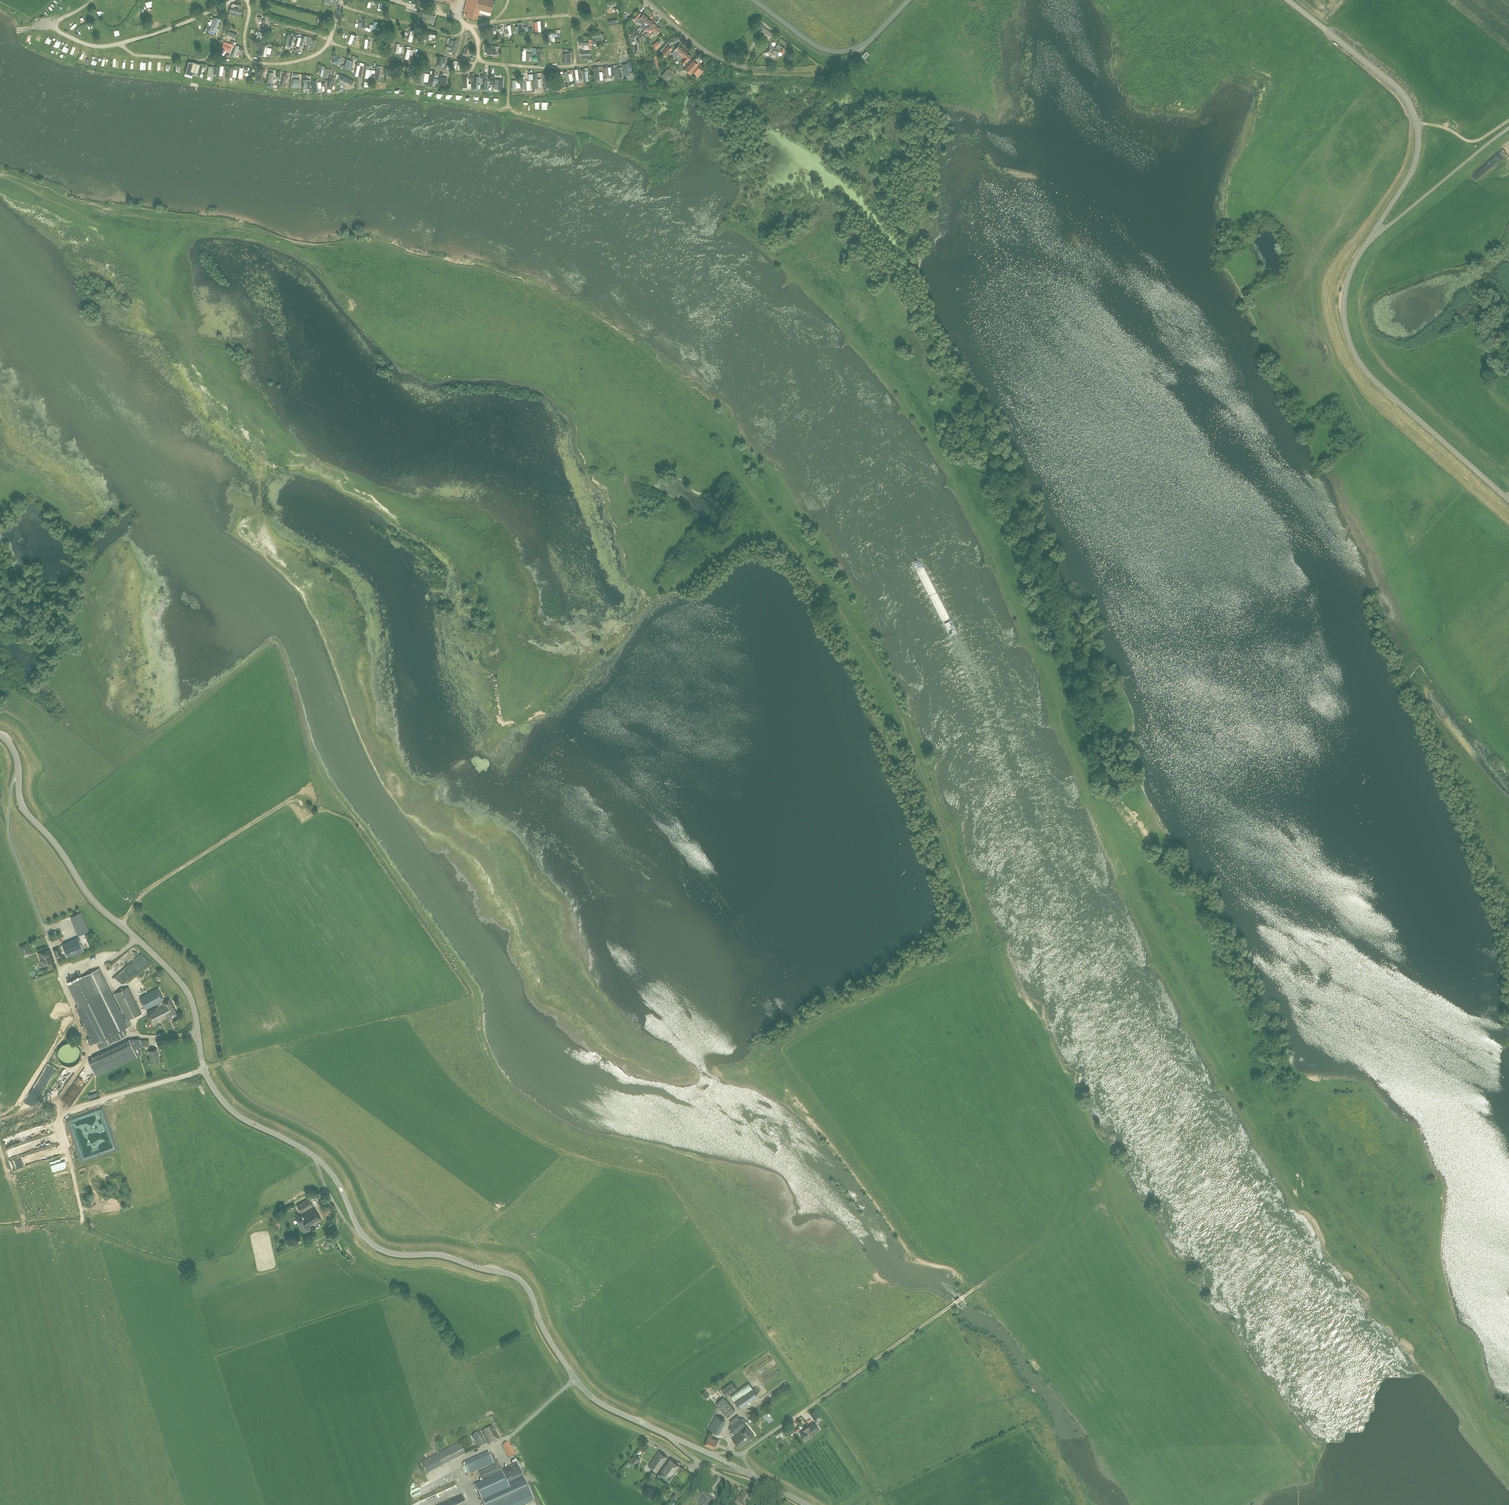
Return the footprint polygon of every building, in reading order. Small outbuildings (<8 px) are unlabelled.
[(494,1),(490,0),(467,0),(464,10),(472,12),(470,17),(477,19),(479,9),(491,12),(494,1)] [(643,23),(648,17),(644,14),(642,15),(641,14),(638,11),(632,18),(641,25),(643,23)] [(423,13),(422,18),(433,21),(434,15),(423,13)] [(210,25),(216,27),(218,17),(212,16),(210,25)] [(262,16),(261,20),(255,18),(253,22),(262,25),(264,21),(269,23),(270,19),(262,16)] [(645,25),(643,28),(645,30),(646,28),(652,21),(648,17),(643,23),(645,25)] [(545,20),(546,28),(550,27),(550,30),(554,29),(553,19),(545,20)] [(521,21),(513,22),(513,31),(521,30),(521,21)] [(656,25),(652,21),(646,28),(649,30),(650,29),(652,30),(656,25)] [(656,25),(652,30),(654,32),(653,34),(655,36),(661,29),(656,25)] [(760,32),(769,38),(772,33),(763,27),(760,32)] [(535,42),(544,41),(543,34),(540,34),(540,32),(534,33),(535,42)] [(302,37),(297,36),(293,51),(298,52),(300,45),(301,46),(304,35),(302,34),(302,37)] [(222,41),(221,46),(230,49),(231,43),(222,41)] [(401,45),(398,45),(399,43),(392,41),(392,45),(395,45),(394,52),(397,52),(398,50),(400,51),(401,45)] [(656,49),(657,49),(661,45),(657,41),(653,45),(654,47),(656,49)] [(627,54),(626,43),(622,44),(622,45),(618,46),(619,51),(622,51),(623,55),(627,54)] [(614,44),(604,45),(604,52),(610,52),(610,50),(614,50),(614,44)] [(771,45),(765,53),(773,59),(779,51),(783,53),(786,49),(778,44),(775,48),(771,45)] [(663,59),(672,49),(668,45),(659,55),(663,59)] [(678,59),(686,51),(679,45),(672,53),(676,56),(678,59)] [(592,57),(596,56),(595,50),(600,49),(600,46),(592,46),(592,57)] [(521,47),(521,60),(530,60),(530,55),(527,55),(526,47),(521,47)] [(81,48),(78,54),(84,56),(86,50),(81,48)] [(466,60),(469,50),(464,48),(460,58),(466,60)] [(692,56),(686,51),(678,59),(679,60),(681,61),(685,64),(692,56)] [(334,64),(339,62),(335,54),(330,56),(334,64)] [(343,68),(350,70),(353,60),(346,58),(343,68)] [(690,74),(698,65),(693,60),(686,70),(690,74)] [(188,62),(184,74),(192,76),(193,74),(197,75),(199,65),(192,63),(188,62)] [(587,80),(592,80),(592,73),(588,73),(588,66),(586,66),(586,70),(584,70),(584,80),(587,80)] [(327,69),(321,67),(319,75),(325,77),(327,69)] [(678,76),(682,80),(688,74),(684,70),(678,76)] [(257,79),(256,81),(260,81),(262,73),(255,71),(253,79),(257,79)] [(274,72),(268,71),(267,86),(276,87),(276,84),(273,84),(274,72)] [(461,76),(461,82),(466,82),(466,86),(470,86),(470,82),(468,82),(468,76),(461,76)] [(491,85),(487,85),(487,78),(483,78),(483,88),(491,89),(491,85)] [(81,912),(71,916),(79,935),(89,931),(81,912)] [(78,937),(63,943),(69,956),(83,950),(78,937)] [(54,949),(57,958),(62,956),(59,947),(54,949)] [(38,954),(43,966),(54,962),(50,950),(38,954)] [(127,1035),(124,1029),(128,1027),(109,988),(100,968),(67,984),(78,1006),(76,1007),(93,1044),(97,1042),(100,1049),(127,1035)] [(144,990),(155,985),(153,981),(142,985),(144,990)] [(115,993),(128,1020),(141,1013),(129,987),(115,993)] [(158,987),(140,997),(147,1010),(157,1004),(158,1005),(156,1007),(148,1012),(155,1025),(168,1018),(169,1019),(173,1017),(172,1017),(177,1014),(169,999),(164,1002),(163,1000),(164,1000),(158,987)] [(62,1032),(67,1036),(70,1031),(66,1027),(62,1032)] [(89,1060),(96,1076),(137,1057),(135,1050),(130,1041),(129,1039),(92,1056),(93,1058),(89,1060)] [(135,1041),(134,1039),(130,1041),(135,1050),(137,1057),(142,1055),(139,1048),(138,1049),(135,1041)] [(60,1066),(77,1063),(77,1059),(79,1058),(78,1052),(76,1041),(57,1044),(60,1066)] [(159,1061),(157,1049),(149,1051),(151,1062),(159,1061)] [(313,1206),(308,1198),(297,1205),(301,1213),(313,1206)] [(329,1214),(331,1211),(329,1207),(324,1206),(322,1210),(324,1215),(329,1214)] [(296,1219),(304,1233),(312,1229),(311,1227),(322,1220),(314,1208),(296,1219)] [(737,1389),(733,1382),(723,1389),(727,1396),(737,1389)] [(704,1398),(709,1393),(704,1389),(699,1394),(704,1398)] [(743,1395),(740,1389),(731,1395),(734,1401),(743,1395)] [(717,1406),(728,1417),(735,1410),(725,1399),(723,1397),(715,1404),(717,1406)] [(810,1411),(813,1417),(819,1414),(816,1408),(810,1411)] [(718,1433),(725,1420),(714,1414),(707,1428),(718,1433)] [(731,1427),(730,1427),(735,1434),(746,1425),(737,1415),(729,1421),(733,1425),(731,1427)] [(755,1420),(759,1427),(767,1422),(766,1420),(763,1422),(761,1417),(755,1420)] [(813,1422),(799,1432),(806,1441),(819,1431),(813,1422)] [(489,1444),(500,1439),(493,1425),(482,1431),(485,1436),(489,1444)] [(783,1429),(784,1431),(787,1435),(793,1430),(789,1425),(783,1429)] [(755,1436),(746,1426),(732,1438),(740,1448),(755,1436)] [(479,1449),(487,1444),(480,1432),(472,1436),(479,1449)] [(714,1450),(718,1441),(708,1436),(704,1446),(714,1450)] [(509,1458),(514,1456),(516,1455),(509,1442),(502,1446),(509,1458)] [(465,1454),(459,1443),(422,1462),(428,1473),(465,1454)] [(497,1459),(493,1461),(489,1451),(465,1462),(470,1473),(490,1464),(491,1467),(471,1476),(484,1504),(525,1504),(534,1501),(532,1496),(519,1466),(519,1467),(517,1463),(502,1470),(497,1459)] [(667,1457),(658,1451),(648,1465),(657,1472),(667,1457)] [(635,1465),(640,1459),(641,1457),(639,1455),(637,1457),(634,1455),(630,1461),(631,1461),(629,1464),(633,1467),(635,1465)] [(662,1476),(669,1481),(680,1466),(669,1458),(658,1473),(659,1474),(657,1476),(660,1478),(662,1476)] [(448,1475),(418,1486),(420,1492),(450,1481),(448,1475)] [(722,1481),(716,1477),(709,1487),(716,1491),(722,1481)] [(413,1503),(414,1504),(424,1504),(427,1504),(434,1501),(435,1501),(439,1500),(438,1498),(447,1494),(444,1488),(436,1492),(436,1493),(413,1503)] [(754,1498),(742,1490),(734,1501),(728,1497),(727,1498),(724,1496),(723,1497),(733,1504),(749,1504),(754,1498)] [(721,1504),(705,1491),(700,1496),(696,1501),(701,1504),(720,1504),(721,1504)]
